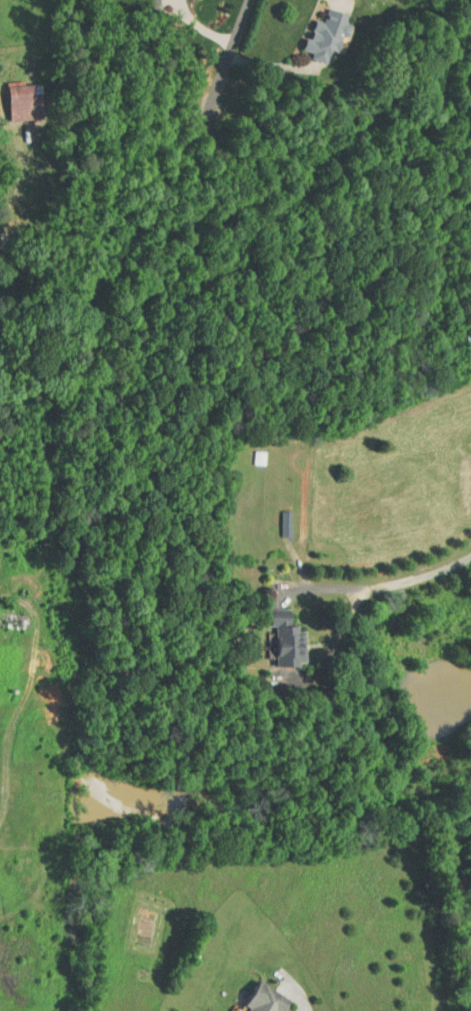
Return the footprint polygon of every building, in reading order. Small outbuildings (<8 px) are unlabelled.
[(304,13),(298,33),(293,31),(290,44),(300,46),(298,52),(313,57),(317,44),(325,46),(329,29),(336,31),(343,10),(316,2),(312,16),(304,13)] [(31,113),(30,78),(14,78),(14,75),(0,76),(0,114),(31,113)] [(293,660),(294,622),(278,622),(278,603),(258,603),(258,620),(265,620),(263,660),(293,660)] [(237,1001),(231,1010),(264,1010),(266,1008),(269,1010),(279,992),(247,974),(232,999),(237,1001)]
